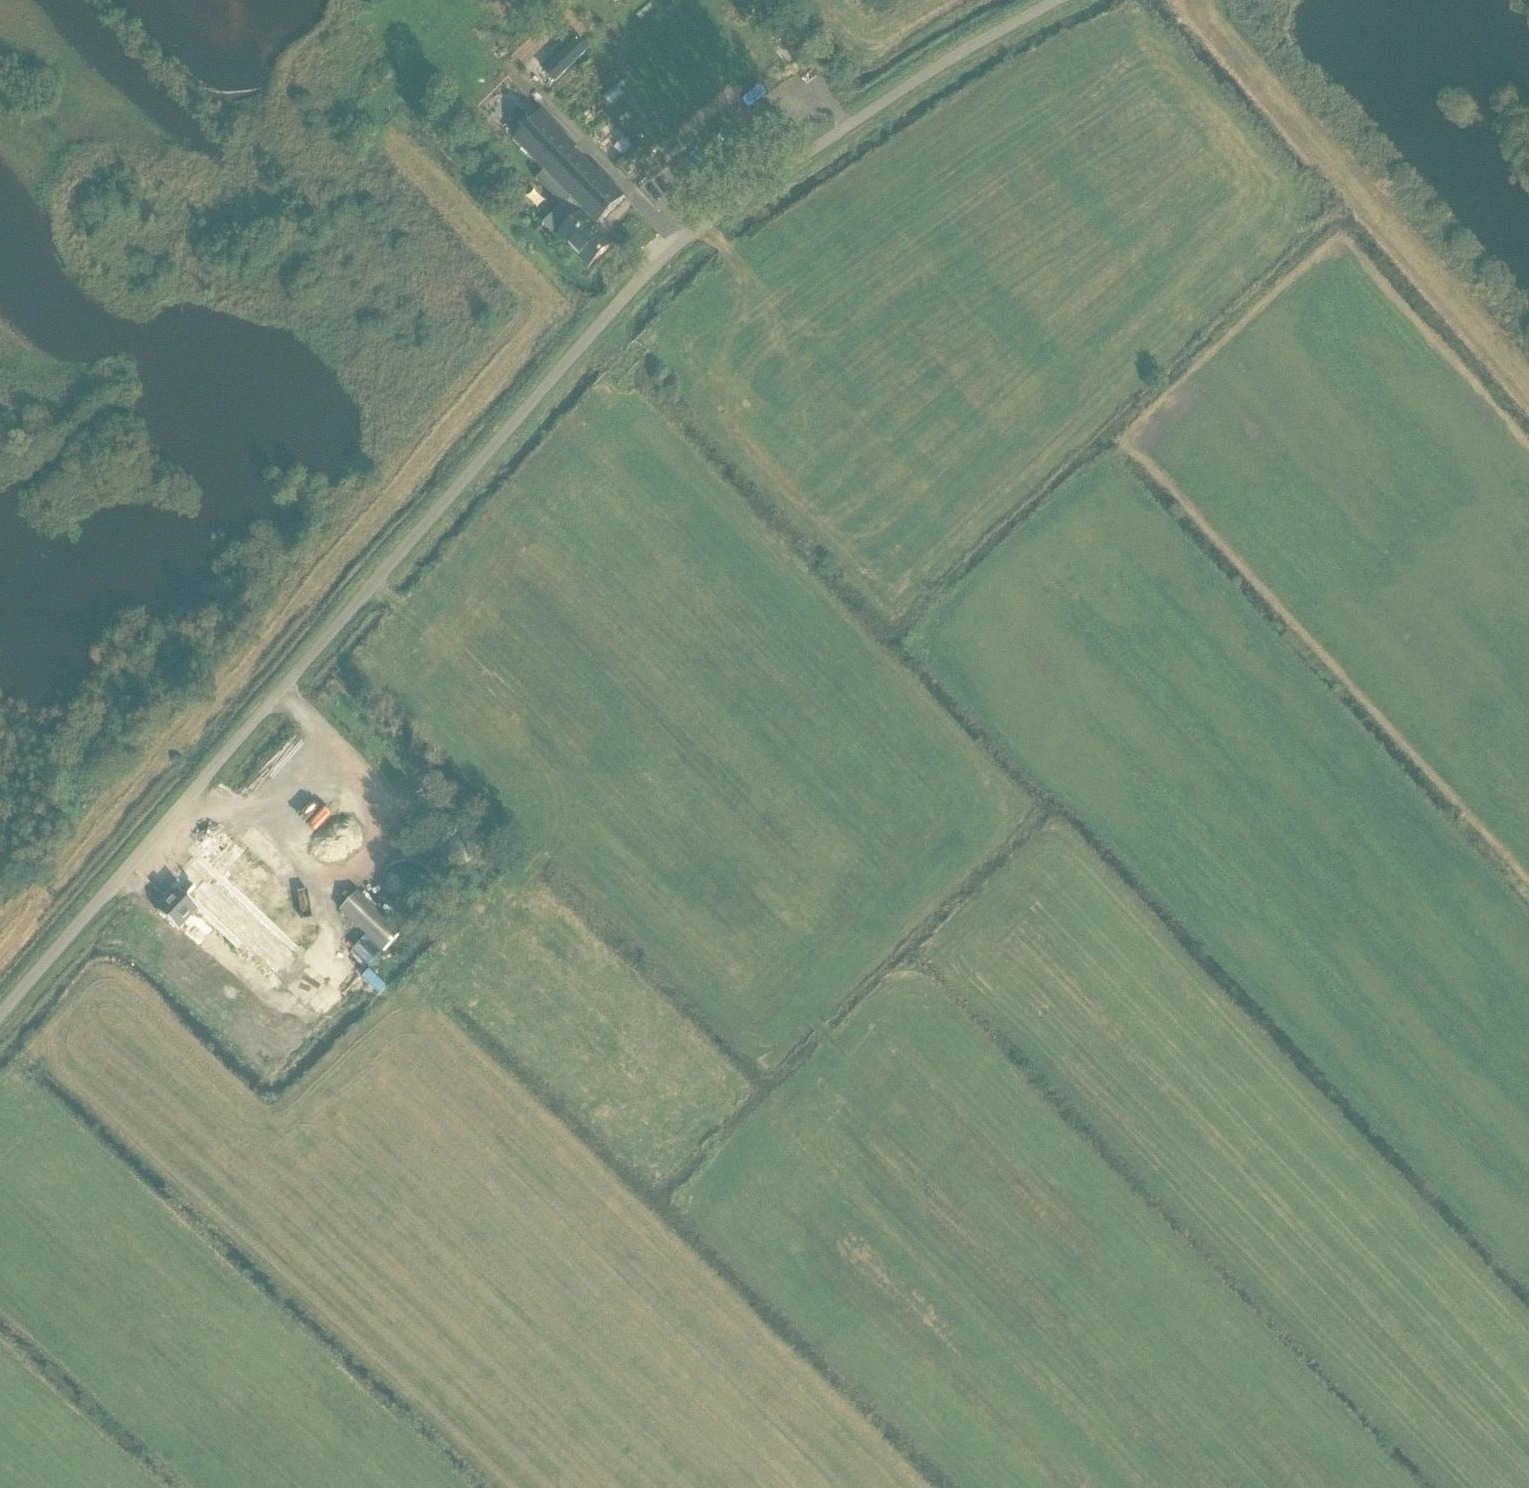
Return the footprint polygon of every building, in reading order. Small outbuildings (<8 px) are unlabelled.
[(533,73),(543,82),(563,60),(553,51),(533,73)] [(627,202),(541,113),(512,141),(514,143),(503,154),(488,137),(472,152),(516,199),(543,173),(567,199),(541,225),(556,241),(558,239),(588,270),(613,246),(597,230),(627,202)] [(624,149),(635,138),(612,115),(601,126),(624,149)] [(374,813),(382,803),(370,793),(362,803),(374,813)] [(321,923),(224,833),(204,854),(203,854),(171,888),(177,892),(157,913),(177,932),(179,930),(198,948),(214,930),(199,915),(198,916),(195,913),(196,911),(268,978),(299,947),(321,923)] [(398,858),(393,875),(411,880),(416,864),(398,858)] [(384,954),(401,935),(357,893),(340,912),(384,954)] [(346,962),(340,965),(346,977),(371,964),(360,942),(341,952),(346,962)] [(196,982),(214,966),(198,948),(180,964),(196,982)] [(279,1001),(292,1013),(327,976),(314,963),(279,1001)]
